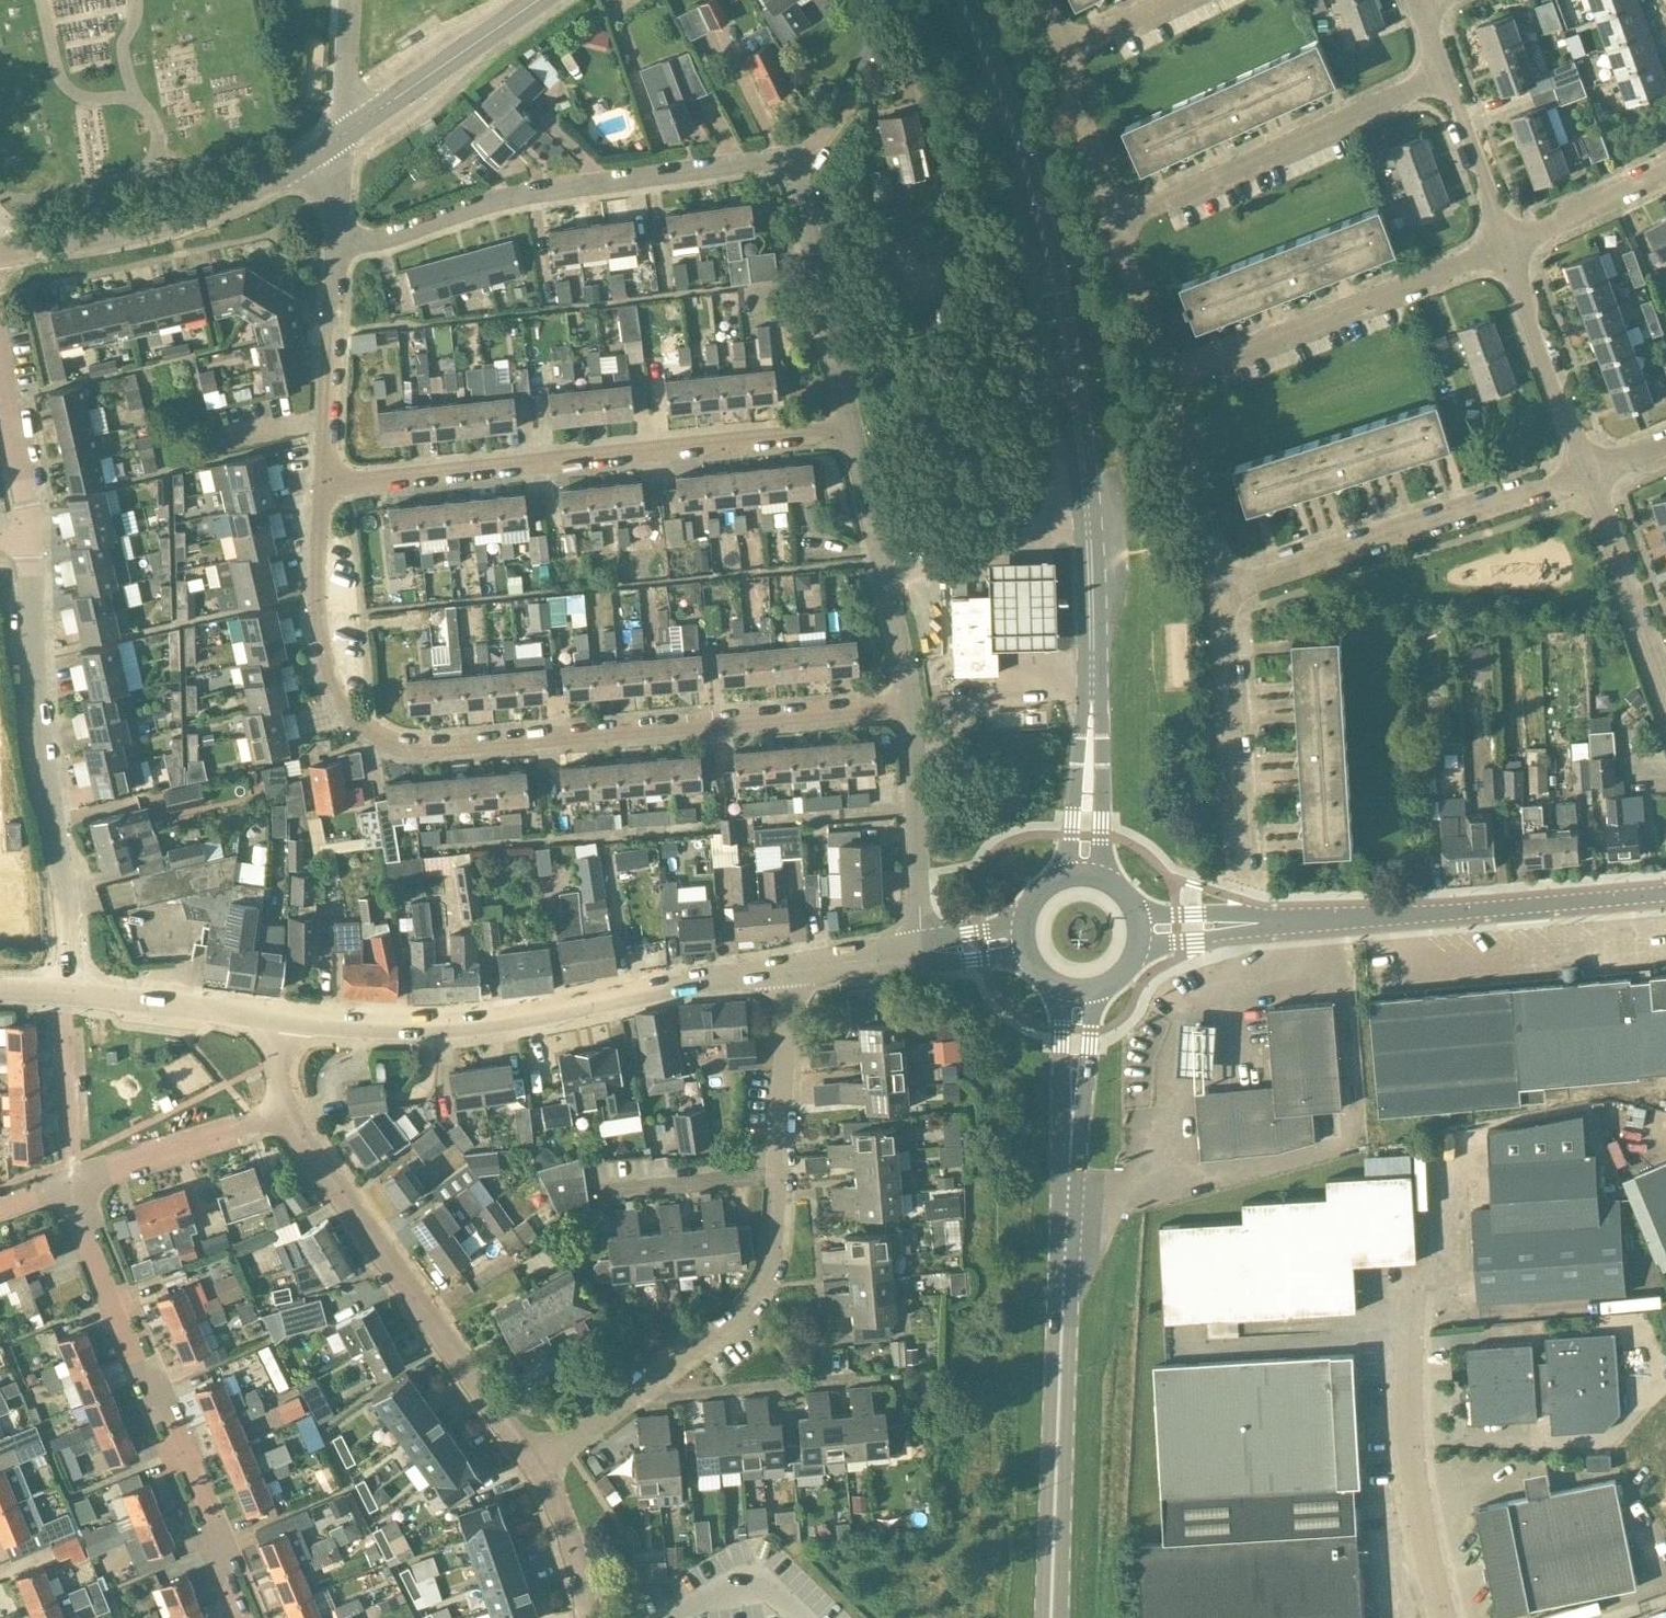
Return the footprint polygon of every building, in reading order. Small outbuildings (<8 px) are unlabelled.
[(688,41),(729,21),(719,0),(709,0),(676,16),(688,41)] [(769,6),(763,10),(783,40),(802,28),(786,3),(791,0),(766,0),(769,6)] [(1306,0),(1312,14),(1328,8),(1325,0),(1307,0),(1306,0)] [(1341,10),(1351,40),(1384,29),(1374,0),(1356,0),(1334,8),(1335,10),(1329,12),(1332,19),(1339,17),(1337,12),(1341,10)] [(1554,0),(1553,0),(1536,7),(1546,33),(1564,27),(1554,0)] [(1596,20),(1639,4),(1638,0),(1588,0),(1596,20)] [(1650,33),(1639,4),(1596,20),(1606,49),(1650,33)] [(1478,26),(1493,66),(1508,61),(1504,48),(1523,42),(1513,14),(1478,26)] [(577,40),(603,47),(608,30),(582,23),(577,40)] [(1660,62),(1650,33),(1606,49),(1616,78),(1660,62)] [(1319,40),(1254,70),(1274,112),(1338,82),(1319,40)] [(1508,61),(1493,66),(1502,93),(1528,84),(1537,81),(1536,78),(1531,64),(1540,61),(1536,49),(1527,53),(1523,42),(1504,48),(1508,61)] [(790,89),(768,44),(745,56),(767,100),(790,89)] [(526,60),(545,84),(558,74),(539,50),(526,60)] [(659,62),(668,86),(657,91),(662,105),(655,108),(666,139),(694,129),(683,100),(691,96),(682,76),(696,70),(689,51),(659,62)] [(1575,61),(1548,70),(1549,73),(1555,88),(1582,78),(1581,75),(1577,65),(1575,61)] [(504,80),(506,82),(485,102),(498,117),(493,122),(517,147),(540,126),(517,100),(521,97),(528,103),(545,87),(523,62),(504,80)] [(1660,62),(1616,78),(1627,107),(1665,93),(1665,78),(1660,62)] [(1254,70),(1190,99),(1209,141),(1274,112),(1254,70)] [(1560,144),(1547,109),(1587,94),(1582,78),(1555,88),(1533,97),(1537,108),(1511,118),(1521,145),(1537,139),(1541,152),(1560,145),(1560,144)] [(1144,171),(1209,141),(1190,99),(1125,129),(1144,171)] [(933,108),(918,111),(917,109),(880,117),(890,164),(897,163),(901,179),(929,173),(922,143),(924,143),(922,130),(937,127),(933,108)] [(498,165),(517,147),(493,122),(489,126),(475,111),(446,138),(464,158),(479,144),(498,165)] [(1600,129),(1560,144),(1560,145),(1541,152),(1537,139),(1521,145),(1536,185),(1570,172),(1567,162),(1582,156),(1581,154),(1588,152),(1592,163),(1610,156),(1600,129)] [(1393,149),(1405,183),(1439,171),(1426,137),(1393,149)] [(883,165),(871,170),(879,197),(892,193),(883,165)] [(1451,205),(1439,171),(1405,183),(1418,217),(1451,205)] [(750,204),(721,208),(725,238),(732,284),(751,282),(748,256),(742,256),(739,236),(754,234),(750,204)] [(907,241),(899,204),(878,209),(885,245),(907,241)] [(1381,207),(1315,233),(1332,276),(1398,251),(1381,207)] [(699,241),(725,238),(721,208),(695,211),(699,241)] [(672,245),(699,241),(695,211),(667,215),(672,245)] [(1663,259),(1665,258),(1665,219),(1647,229),(1658,249),(1649,253),(1655,264),(1663,259)] [(638,263),(637,250),(632,220),(604,224),(608,254),(610,267),(638,263)] [(582,258),(608,254),(604,224),(577,228),(582,258)] [(554,262),(582,258),(577,228),(550,232),(554,262)] [(1265,302),(1332,276),(1315,233),(1248,259),(1265,302)] [(513,241),(478,250),(487,284),(490,283),(522,275),(513,241)] [(1623,253),(1629,270),(1640,266),(1634,249),(1623,253)] [(460,255),(442,259),(451,293),(481,286),(483,292),(492,289),(490,283),(487,284),(478,250),(460,255)] [(748,255),(748,256),(751,282),(778,278),(775,251),(748,255)] [(1566,265),(1576,291),(1610,279),(1601,253),(1566,265)] [(716,280),(713,258),(699,260),(701,281),(716,280)] [(442,259),(407,269),(416,303),(451,293),(442,259)] [(1199,328),(1265,302),(1248,259),(1182,284),(1199,328)] [(688,283),(686,262),(661,265),(663,286),(688,283)] [(205,267),(207,274),(217,318),(238,313),(246,318),(270,280),(245,265),(215,272),(214,265),(205,267)] [(1646,282),(1640,266),(1629,270),(1635,286),(1646,282)] [(157,286),(135,291),(134,284),(126,286),(136,336),(209,320),(198,270),(189,272),(190,278),(168,283),(167,277),(156,280),(157,286)] [(638,270),(609,274),(611,294),(640,291),(638,270)] [(1619,303),(1610,279),(1576,291),(1585,316),(1619,303)] [(289,338),(303,335),(309,333),(307,325),(301,326),(294,295),(270,280),(246,318),(255,323),(260,344),(258,344),(258,345),(289,338)] [(569,280),(555,281),(558,302),(572,300),(569,280)] [(85,302),(63,307),(61,301),(52,303),(63,353),(136,336),(126,286),(117,288),(119,294),(96,300),(95,293),(83,296),(85,302)] [(1641,303),(1647,320),(1658,316),(1653,299),(1641,303)] [(68,375),(63,353),(52,303),(36,306),(53,378),(68,375)] [(1628,328),(1619,303),(1585,316),(1594,341),(1628,328)] [(637,304),(618,306),(622,341),(640,339),(637,304)] [(1664,332),(1658,316),(1647,320),(1653,336),(1664,332)] [(1459,330),(1472,365),(1505,353),(1492,319),(1459,330)] [(756,326),(761,370),(747,371),(750,402),(778,399),(774,368),(773,368),(769,325),(756,326)] [(1637,353),(1628,328),(1594,341),(1603,365),(1637,353)] [(374,331),(348,332),(348,348),(375,347),(374,331)] [(258,345),(263,369),(295,362),(289,338),(258,345)] [(732,360),(734,372),(720,374),(724,405),(750,402),(747,371),(746,371),(743,340),(732,341),(734,359),(732,360)] [(188,342),(175,346),(177,357),(191,354),(188,342)] [(718,361),(716,343),(705,344),(707,362),(718,361)] [(676,364),(678,378),(666,380),(669,411),(697,408),(694,377),(693,377),(690,345),(686,346),(678,346),(680,364),(676,364)] [(164,360),(177,357),(175,346),(161,349),(164,360)] [(588,375),(590,389),(577,390),(580,421),(606,418),(603,387),(602,387),(600,374),(602,374),(600,351),(587,352),(590,375),(588,375)] [(420,393),(431,392),(427,352),(415,353),(420,393)] [(615,386),(603,387),(606,418),(634,415),(627,353),(615,354),(617,371),(613,371),(615,386)] [(1517,388),(1505,353),(1472,365),(1484,399),(1517,388)] [(1646,378),(1637,353),(1603,365),(1612,390),(1646,378)] [(115,359),(102,362),(104,374),(118,370),(115,359)] [(563,378),(574,377),(572,359),(561,360),(563,378)] [(91,377),(104,374),(102,362),(88,366),(91,377)] [(301,387),(295,362),(263,369),(269,394),(301,387)] [(496,384),(498,399),(486,400),(489,431),(518,428),(515,397),(513,397),(510,365),(498,366),(500,383),(496,384)] [(515,367),(517,394),(530,393),(528,366),(515,367)] [(199,373),(201,383),(215,380),(213,369),(199,373)] [(473,402),(459,403),(463,434),(489,431),(486,400),(482,369),(466,371),(468,387),(471,387),(473,402)] [(456,371),(444,372),(446,390),(457,389),(456,371)] [(720,374),(706,375),(694,377),(697,408),(724,405),(720,374)] [(1655,403),(1646,378),(1612,390),(1621,416),(1655,403)] [(375,398),(386,397),(384,379),(373,380),(375,398)] [(218,390),(215,380),(201,383),(203,393),(218,390)] [(50,392),(56,416),(90,408),(84,384),(50,392)] [(125,390),(127,400),(141,397),(139,387),(125,390)] [(249,387),(235,391),(238,401),(252,398),(249,387)] [(580,421),(577,390),(549,393),(553,424),(580,421)] [(144,407),(141,397),(127,400),(129,410),(144,407)] [(1438,401),(1371,423),(1386,468),(1453,446),(1438,401)] [(459,403),(432,406),(436,437),(463,434),(459,403)] [(432,406),(405,409),(409,440),(436,437),(432,406)] [(56,416),(62,441),(96,433),(90,408),(56,416)] [(405,409),(377,412),(381,443),(409,440),(405,409)] [(1318,490),(1386,468),(1371,423),(1303,445),(1318,490)] [(62,441),(68,466),(101,458),(96,433),(62,441)] [(136,439),(138,449),(153,446),(150,436),(136,439)] [(1250,512),(1318,490),(1303,445),(1236,467),(1250,512)] [(216,489),(232,486),(232,487),(269,478),(264,454),(211,466),(216,489)] [(158,470),(155,456),(141,459),(144,473),(158,470)] [(107,482),(101,458),(68,466),(74,490),(107,482)] [(813,462),(785,465),(788,496),(816,493),(813,462)] [(762,499),(788,496),(785,465),(758,468),(762,499)] [(735,502),(762,499),(758,468),(731,471),(735,502)] [(708,505),(735,502),(731,471),(705,474),(708,505)] [(174,474),(174,498),(184,497),(183,483),(182,483),(182,473),(174,474)] [(705,474),(677,477),(680,508),(708,505),(705,474)] [(156,477),(157,503),(158,503),(168,503),(168,502),(170,502),(169,475),(156,477)] [(232,487),(237,509),(237,510),(265,503),(266,504),(274,502),(269,478),(232,487)] [(642,481),(614,484),(618,515),(645,512),(642,481)] [(605,516),(618,515),(614,484),(586,487),(590,518),(605,516)] [(563,521),(577,519),(590,518),(586,487),(560,490),(563,521)] [(69,498),(75,522),(111,514),(106,490),(69,498)] [(516,558),(514,539),(512,526),(529,525),(525,494),(497,497),(500,528),(502,542),(504,559),(516,558)] [(184,511),(184,497),(174,498),(174,511),(184,511)] [(500,528),(497,497),(470,500),(473,531),(500,528)] [(1662,527),(1665,526),(1665,497),(1653,502),(1662,527)] [(458,532),(473,531),(470,500),(442,503),(446,547),(448,565),(461,563),(458,532)] [(169,516),(168,503),(158,503),(157,503),(157,516),(169,516)] [(228,511),(234,535),(271,526),(266,504),(265,503),(237,510),(237,509),(228,511)] [(432,549),(446,547),(442,503),(417,506),(420,536),(421,548),(420,549),(422,567),(434,566),(432,549)] [(392,539),(420,536),(417,506),(389,509),(392,539)] [(819,525),(817,507),(805,508),(808,527),(819,525)] [(774,529),(772,510),(761,512),(763,530),(774,529)] [(75,522),(80,545),(108,539),(108,540),(117,538),(111,514),(75,522)] [(747,532),(745,514),(734,515),(736,533),(747,532)] [(721,535),(719,516),(707,517),(709,536),(721,535)] [(692,521),(682,522),(684,541),(694,540),(692,521)] [(276,550),(271,526),(234,535),(239,557),(239,558),(267,552),(276,550)] [(630,544),(629,526),(617,528),(620,552),(650,549),(650,542),(630,544)] [(601,530),(591,531),(593,549),(603,548),(602,532),(601,530)] [(175,531),(176,546),(185,546),(185,531),(175,531)] [(577,550),(575,534),(575,533),(565,534),(567,551),(577,550)] [(528,537),(531,561),(549,559),(546,534),(528,536),(528,537)] [(160,537),(161,551),(170,551),(170,537),(160,537)] [(71,547),(76,570),(113,562),(108,540),(108,539),(80,545),(71,547)] [(474,543),(476,562),(487,561),(485,542),(474,543)] [(186,559),(185,546),(176,546),(176,559),(186,559)] [(708,549),(694,551),(696,570),(710,569),(708,549)] [(170,564),(170,551),(161,551),(161,564),(170,564)] [(406,569),(404,551),(393,552),(395,570),(406,569)] [(219,585),(235,581),(235,583),(272,574),(267,552),(239,558),(239,557),(214,562),(219,585)] [(76,570),(81,593),(109,587),(109,588),(118,586),(113,562),(76,570)] [(1054,563),(988,564),(988,595),(989,631),(986,631),(986,652),(996,652),(1056,650),(1054,563)] [(278,598),(272,574),(235,583),(241,606),(278,598)] [(177,579),(177,594),(187,594),(187,579),(177,579)] [(966,581),(951,581),(951,594),(966,594),(966,581)] [(161,584),(162,600),(172,599),(171,584),(161,584)] [(73,595),(78,618),(115,610),(109,588),(109,587),(81,593),(73,595)] [(547,596),(547,601),(550,624),(567,623),(566,613),(585,612),(584,593),(547,596)] [(187,607),(187,594),(177,594),(177,607),(187,607)] [(988,595),(968,596),(968,599),(952,599),(954,675),(997,674),(996,652),(986,652),(986,631),(989,631),(988,595)] [(172,612),(172,599),(162,600),(162,613),(172,612)] [(550,627),(550,624),(547,601),(528,603),(530,629),(550,627)] [(431,646),(434,679),(436,709),(464,707),(461,676),(460,662),(461,662),(460,643),(458,644),(455,606),(445,607),(448,644),(431,646)] [(239,616),(244,639),(281,631),(276,607),(239,616)] [(656,658),(644,659),(647,690),(676,688),(672,643),(670,624),(668,625),(667,609),(656,610),(659,643),(655,643),(656,658)] [(840,610),(842,627),(842,629),(854,627),(852,609),(840,610)] [(120,634),(115,610),(78,618),(83,642),(120,634)] [(812,630),(813,643),(800,645),(803,676),(829,673),(826,642),(825,629),(827,629),(825,610),(813,612),(815,629),(812,630)] [(785,632),(786,646),(773,647),(776,678),(803,676),(800,645),(799,632),(800,632),(798,613),(785,614),(787,632),(785,632)] [(755,634),(756,649),(746,650),(749,681),(776,678),(773,647),(770,616),(758,617),(760,634),(755,634)] [(727,636),(728,651),(717,652),(720,684),(749,681),(746,650),(743,618),(731,619),(733,636),(727,636)] [(702,685),(699,654),(696,622),(680,623),(681,642),(672,643),(676,688),(702,685)] [(195,625),(184,627),(185,651),(195,650),(195,625)] [(642,627),(630,628),(632,644),(632,647),(644,646),(642,627)] [(169,630),(170,656),(180,656),(180,628),(169,630)] [(603,630),(605,648),(616,647),(615,629),(603,630)] [(244,639),(249,662),(277,656),(278,657),(286,655),(281,631),(244,639)] [(573,651),(574,665),(562,666),(565,698),(594,695),(591,664),(588,635),(587,631),(577,632),(578,651),(573,651)] [(1295,639),(1299,710),(1346,707),(1342,636),(1295,639)] [(514,657),(513,638),(503,639),(505,657),(514,657)] [(841,641),(826,642),(829,673),(857,671),(854,639),(841,641)] [(477,660),(489,660),(488,641),(476,642),(477,660)] [(82,651),(87,675),(124,666),(118,643),(82,651)] [(1493,669),(1492,646),(1473,646),(1474,670),(1493,669)] [(195,664),(195,650),(185,651),(185,664),(195,664)] [(543,654),(515,657),(516,671),(515,671),(518,702),(547,699),(543,654)] [(180,670),(180,656),(170,656),(170,670),(180,670)] [(283,679),(278,657),(277,656),(249,662),(240,664),(246,687),(283,679)] [(647,690),(644,659),(618,662),(621,693),(647,690)] [(602,663),(591,664),(594,695),(621,693),(618,662),(602,663)] [(87,675),(92,697),(92,698),(119,692),(120,692),(129,690),(124,666),(87,675)] [(515,671),(488,674),(491,704),(518,702),(515,671)] [(488,674),(461,676),(464,707),(491,704),(488,674)] [(288,703),(283,679),(246,687),(251,710),(251,711),(279,704),(279,705),(288,703)] [(409,712),(436,709),(434,679),(406,681),(409,712)] [(186,684),(187,699),(196,699),(196,684),(186,684)] [(171,690),(171,704),(181,704),(181,690),(171,690)] [(83,699),(89,723),(125,715),(120,692),(119,692),(92,698),(92,697),(83,699)] [(197,712),(196,699),(187,699),(187,712),(197,712)] [(182,718),(181,704),(171,704),(172,718),(182,718)] [(242,712),(247,735),(284,727),(279,705),(279,704),(251,711),(251,710),(242,712)] [(1299,710),(1303,781),(1350,779),(1346,707),(1299,710)] [(1609,713),(1590,716),(1592,729),(1611,726),(1609,713)] [(89,723),(94,745),(94,746),(122,740),(131,738),(125,715),(89,723)] [(1440,724),(1423,724),(1424,775),(1426,775),(1427,792),(1441,792),(1441,775),(1442,775),(1442,770),(1444,770),(1443,733),(1440,733),(1440,724)] [(290,751),(284,727),(247,735),(253,759),(290,751)] [(1616,756),(1615,731),(1591,732),(1592,756),(1590,756),(1592,785),(1616,783),(1615,756),(1616,756)] [(187,732),(188,747),(198,747),(198,746),(198,732),(187,732)] [(172,738),(173,752),(183,752),(183,737),(172,738)] [(873,738),(844,741),(847,772),(875,770),(873,738)] [(127,763),(122,740),(94,746),(94,745),(85,747),(90,771),(127,763)] [(820,775),(847,772),(844,741),(817,743),(820,775)] [(809,788),(808,776),(820,775),(817,743),(789,746),(791,778),(793,789),(809,788)] [(1572,743),(1574,789),(1591,788),(1589,743),(1572,743)] [(199,760),(198,746),(198,747),(188,747),(188,760),(199,760)] [(765,780),(791,778),(789,746),(762,749),(765,780)] [(737,783),(765,780),(762,749),(734,751),(737,783)] [(1530,764),(1530,792),(1549,792),(1548,764),(1546,764),(1547,750),(1527,751),(1528,762),(1530,764)] [(311,767),(314,789),(343,784),(342,779),(364,775),(360,751),(338,755),(339,762),(311,767)] [(183,765),(183,752),(173,752),(173,766),(183,765)] [(688,797),(687,787),(701,786),(698,755),(670,757),(673,789),(674,798),(688,797)] [(662,799),(661,790),(673,789),(670,757),(642,760),(645,791),(645,801),(662,799)] [(141,760),(127,763),(90,771),(96,795),(146,783),(141,760)] [(619,794),(645,791),(642,760),(616,762),(619,794)] [(1506,796),(1525,796),(1525,769),(1523,769),(1522,760),(1507,760),(1507,769),(1505,769),(1506,796)] [(592,796),(619,794),(616,762),(589,765),(592,796)] [(1503,764),(1484,766),(1486,797),(1505,796),(1503,764)] [(564,799),(592,796),(589,765),(561,767),(564,799)] [(283,766),(261,771),(267,800),(269,800),(287,783),(283,766)] [(500,804),(513,803),(528,802),(525,771),(497,774),(500,804)] [(473,807),(500,804),(497,774),(470,776),(473,807)] [(445,809),(473,807),(470,776),(443,778),(445,809)] [(418,812),(445,809),(443,778),(415,781),(418,812)] [(1354,850),(1350,779),(1303,781),(1307,853),(1354,850)] [(402,813),(418,812),(415,781),(387,783),(388,798),(375,800),(376,809),(383,844),(386,860),(400,859),(394,824),(403,823),(402,813)] [(205,803),(201,784),(165,792),(171,822),(191,817),(189,806),(205,803)] [(344,789),(343,784),(314,789),(318,810),(363,803),(360,786),(344,789)] [(1557,790),(1558,803),(1560,828),(1552,828),(1554,864),(1580,863),(1578,825),(1577,825),(1576,802),(1575,789),(1557,790)] [(868,792),(848,793),(849,807),(869,805),(868,792)] [(842,794),(822,796),(823,809),(843,808),(842,794)] [(802,795),(793,796),(794,798),(795,812),(823,809),(822,796),(802,797),(802,795)] [(1611,858),(1640,856),(1637,822),(1627,823),(1625,795),(1607,797),(1609,824),(1608,824),(1611,858)] [(794,798),(767,800),(770,829),(797,827),(795,812),(794,798)] [(752,816),(753,830),(770,829),(767,800),(742,802),(743,817),(752,816)] [(287,804),(272,804),(272,836),(287,836),(287,804)] [(1528,866),(1554,864),(1552,828),(1544,829),(1543,805),(1524,806),(1528,866)] [(695,807),(675,808),(676,823),(705,821),(704,807),(695,807)] [(124,813),(91,822),(97,847),(132,837),(151,832),(145,808),(125,814),(124,813)] [(668,809),(648,811),(649,826),(676,823),(675,808),(674,808),(674,809),(668,810),(668,809)] [(314,856),(383,844),(376,809),(360,812),(364,838),(313,845),(314,856)] [(593,812),(593,816),(594,830),(622,828),(621,813),(611,814),(611,810),(593,812)] [(521,811),(513,811),(500,812),(501,824),(503,838),(522,836),(521,811)] [(629,827),(649,826),(648,811),(627,813),(629,827)] [(1492,813),(1467,815),(1471,871),(1496,869),(1492,813)] [(1466,815),(1468,835),(1461,836),(1459,816),(1442,818),(1446,873),(1471,871),(1467,815),(1466,815)] [(574,832),(594,830),(593,816),(573,817),(574,832)] [(736,817),(720,818),(721,832),(722,844),(737,843),(738,843),(736,817)] [(476,840),(503,838),(501,824),(474,826),(476,840)] [(447,843),(476,840),(474,826),(446,829),(447,843)] [(784,897),(781,868),(781,859),(802,857),(800,826),(797,827),(770,829),(753,830),(757,871),(763,870),(765,898),(759,899),(762,936),(788,934),(784,897)] [(441,844),(439,829),(417,831),(419,845),(441,844)] [(840,843),(842,872),(878,870),(876,841),(860,842),(859,829),(826,831),(827,844),(840,843)] [(132,837),(97,847),(104,872),(139,863),(139,862),(164,855),(159,838),(158,839),(156,831),(151,832),(132,837)] [(303,837),(288,837),(288,868),(303,868),(303,837)] [(139,906),(172,897),(202,952),(205,952),(202,977),(228,980),(228,982),(254,985),(262,924),(262,920),(261,920),(264,886),(234,882),(238,851),(226,854),(207,861),(202,841),(168,849),(172,867),(132,877),(139,906)] [(574,845),(576,856),(584,900),(580,901),(592,974),(617,970),(607,911),(608,911),(598,853),(596,842),(574,845)] [(553,872),(550,847),(536,849),(539,874),(553,872)] [(616,867),(647,865),(645,847),(615,849),(616,867)] [(453,872),(452,853),(422,855),(423,874),(453,872)] [(404,860),(391,862),(393,879),(407,877),(404,860)] [(473,862),(453,865),(461,919),(481,916),(473,862)] [(749,863),(730,865),(734,902),(733,902),(736,938),(762,936),(759,899),(752,900),(749,863)] [(879,898),(878,870),(842,872),(843,900),(879,898)] [(820,905),(819,872),(804,873),(806,906),(820,905)] [(291,901),(302,902),(301,918),(290,917),(289,955),(317,955),(318,918),(315,918),(316,902),(314,902),(314,874),(291,873),(291,901)] [(680,932),(681,950),(714,947),(712,916),(711,916),(710,899),(678,901),(676,880),(660,881),(664,933),(680,932)] [(579,890),(560,893),(564,914),(555,916),(559,941),(558,941),(564,978),(592,974),(580,901),(579,890)] [(397,964),(390,937),(386,922),(374,924),(374,921),(373,921),(371,897),(358,898),(360,920),(362,937),(372,937),(373,942),(379,963),(370,963),(370,964),(369,999),(396,999),(397,964)] [(435,963),(434,943),(433,929),(429,903),(429,900),(411,902),(416,944),(415,944),(416,964),(414,964),(415,1000),(440,999),(439,963),(435,963)] [(501,904),(480,906),(485,947),(501,945),(497,918),(502,917),(501,904)] [(345,951),(344,997),(344,998),(369,999),(370,964),(370,963),(362,963),(362,945),(362,937),(360,920),(328,922),(327,929),(331,951),(345,951)] [(283,925),(262,924),(254,985),(280,988),(284,953),(284,952),(283,925)] [(454,962),(439,963),(440,999),(481,996),(478,941),(453,942),(454,962)] [(548,948),(500,954),(505,995),(553,990),(548,948)] [(1665,1071),(1665,973),(1651,974),(1651,978),(1632,980),(1631,976),(1370,999),(1380,1114),(1522,1101),(1521,1086),(1640,1075),(1640,1073),(1665,1071)] [(753,1033),(746,1034),(744,1002),(679,1006),(682,1042),(724,1039),(727,1068),(756,1066),(753,1033)] [(1316,1141),(1313,1109),(1342,1107),(1334,1002),(1268,1007),(1274,1085),(1196,1092),(1202,1159),(1237,1155),(1280,1151),(1316,1141)] [(669,1008),(635,1014),(647,1081),(681,1075),(669,1008)] [(849,1010),(851,1037),(833,1038),(834,1049),(903,1043),(901,1021),(877,1023),(876,1008),(849,1010)] [(956,1035),(954,1008),(936,1010),(938,1037),(956,1035)] [(34,1023),(5,1025),(7,1059),(35,1057),(34,1042),(35,1042),(34,1023)] [(1214,1023),(1179,1023),(1179,1073),(1213,1073),(1214,1023)] [(934,1062),(962,1060),(960,1039),(933,1041),(934,1062)] [(860,1058),(861,1069),(905,1064),(903,1043),(834,1049),(835,1060),(860,1058)] [(623,1100),(620,1082),(615,1048),(598,1050),(598,1049),(587,1051),(594,1094),(605,1092),(607,1109),(603,1110),(605,1123),(617,1121),(616,1117),(641,1113),(638,1098),(623,1100)] [(596,1107),(594,1094),(587,1051),(575,1053),(575,1054),(559,1057),(566,1102),(541,1106),(545,1128),(573,1124),(571,1111),(596,1107)] [(7,1059),(9,1092),(38,1091),(37,1073),(36,1073),(35,1057),(7,1059)] [(509,1063),(479,1068),(484,1102),(515,1097),(509,1063)] [(836,1081),(837,1092),(907,1086),(905,1064),(861,1069),(862,1079),(836,1081)] [(454,1106),(484,1102),(479,1068),(449,1072),(454,1106)] [(366,1163),(385,1149),(390,1157),(410,1141),(394,1119),(393,1120),(385,1110),(387,1110),(382,1081),(345,1087),(349,1116),(353,1116),(354,1127),(345,1134),(366,1163)] [(909,1108),(907,1086),(837,1092),(838,1103),(864,1101),(865,1112),(909,1108)] [(9,1092),(11,1126),(39,1124),(38,1108),(39,1108),(38,1091),(9,1092)] [(534,1144),(529,1105),(515,1107),(519,1146),(534,1144)] [(710,1153),(709,1147),(711,1147),(705,1109),(671,1114),(677,1152),(680,1152),(681,1157),(710,1153)] [(883,1118),(884,1128),(872,1129),(871,1120),(843,1122),(844,1142),(826,1144),(827,1155),(897,1149),(896,1136),(909,1135),(913,1130),(912,1116),(883,1118)] [(474,1143),(458,1122),(447,1130),(462,1151),(474,1143)] [(40,1140),(39,1124),(11,1126),(13,1160),(42,1158),(41,1140),(40,1140)] [(418,1153),(405,1162),(379,1181),(397,1205),(423,1186),(412,1171),(447,1146),(433,1127),(411,1143),(418,1153)] [(898,1171),(897,1149),(827,1155),(828,1166),(854,1164),(855,1175),(898,1171)] [(497,1150),(463,1154),(469,1162),(470,1165),(479,1176),(499,1173),(497,1150)] [(1489,1159),(1492,1208),(1471,1209),(1478,1303),(1627,1293),(1621,1200),(1600,1201),(1597,1152),(1489,1159)] [(537,1170),(538,1172),(542,1182),(584,1177),(581,1157),(537,1170)] [(1623,1179),(1662,1272),(1665,1271),(1665,1161),(1623,1179)] [(433,1206),(409,1223),(427,1248),(464,1221),(464,1220),(478,1210),(482,1207),(468,1187),(479,1176),(470,1165),(469,1162),(432,1189),(440,1202),(434,1207),(433,1206)] [(219,1176),(225,1194),(218,1196),(226,1222),(272,1207),(274,1214),(265,1217),(269,1229),(292,1222),(284,1200),(271,1205),(265,1186),(261,1188),(253,1165),(219,1176)] [(900,1192),(898,1171),(855,1175),(855,1185),(831,1187),(831,1197),(900,1192)] [(1412,1173),(1326,1178),(1328,1197),(1243,1202),(1244,1220),(1160,1225),(1165,1321),(1357,1310),(1354,1264),(1417,1260),(1412,1173)] [(586,1192),(584,1177),(542,1182),(549,1197),(586,1192)] [(293,1181),(280,1192),(295,1213),(309,1203),(293,1181)] [(198,1232),(194,1218),(184,1187),(158,1196),(168,1226),(179,1223),(183,1236),(198,1232)] [(703,1226),(692,1227),(697,1271),(719,1268),(711,1200),(710,1200),(709,1191),(699,1193),(703,1226)] [(588,1209),(586,1192),(549,1197),(553,1206),(554,1206),(557,1214),(588,1209)] [(902,1214),(900,1192),(831,1197),(832,1209),(857,1207),(858,1217),(902,1214)] [(162,1241),(159,1229),(168,1226),(158,1196),(132,1204),(142,1234),(144,1234),(147,1246),(162,1241)] [(482,1207),(478,1210),(496,1235),(514,1222),(495,1197),(494,1198),(482,1207)] [(949,1217),(947,1197),(923,1199),(925,1219),(949,1217)] [(721,1199),(711,1200),(719,1268),(740,1266),(738,1242),(751,1240),(749,1219),(735,1220),(736,1222),(724,1224),(721,1199)] [(677,1273),(697,1271),(692,1227),(682,1228),(679,1203),(669,1204),(677,1273)] [(655,1275),(677,1273),(669,1204),(658,1205),(660,1230),(651,1231),(655,1275)] [(549,1206),(529,1219),(539,1235),(558,1222),(549,1206)] [(632,1278),(655,1275),(651,1231),(639,1233),(636,1208),(626,1209),(632,1278)] [(600,1259),(593,1265),(595,1277),(602,1281),(632,1278),(626,1209),(615,1210),(617,1235),(606,1236),(609,1258),(600,1259)] [(116,1235),(129,1230),(123,1215),(111,1220),(116,1235)] [(955,1218),(930,1220),(933,1250),(951,1248),(949,1225),(956,1225),(955,1218)] [(299,1260),(308,1257),(310,1261),(341,1242),(327,1219),(296,1238),(266,1249),(275,1273),(300,1264),(299,1260)] [(468,1255),(458,1242),(472,1232),(464,1221),(427,1248),(445,1272),(468,1255)] [(236,1256),(266,1244),(277,1240),(273,1230),(232,1246),(236,1256)] [(27,1238),(13,1244),(24,1270),(55,1258),(44,1231),(26,1238),(27,1238)] [(225,1232),(201,1240),(205,1254),(230,1247),(225,1232)] [(820,1250),(821,1261),(890,1254),(888,1233),(844,1236),(845,1247),(820,1250)] [(198,1256),(193,1240),(177,1245),(178,1249),(182,1261),(198,1256)] [(299,1291),(324,1284),(356,1265),(341,1242),(310,1261),(313,1266),(293,1271),(299,1291)] [(6,1276),(12,1290),(16,1289),(32,1329),(44,1324),(34,1297),(28,1282),(24,1270),(13,1244),(0,1249),(0,1279),(6,1276)] [(178,1249),(151,1258),(155,1270),(168,1266),(182,1262),(182,1261),(178,1249)] [(847,1269),(848,1278),(892,1274),(890,1254),(821,1261),(822,1271),(847,1269)] [(555,1349),(547,1335),(592,1312),(570,1270),(495,1311),(517,1352),(527,1346),(535,1359),(555,1349)] [(245,1296),(235,1273),(213,1282),(223,1305),(245,1296)] [(824,1293),(825,1303),(894,1298),(892,1274),(848,1278),(849,1290),(824,1293)] [(39,1278),(28,1282),(34,1297),(45,1293),(39,1278)] [(292,1299),(289,1286),(272,1290),(275,1303),(292,1299)] [(165,1315),(171,1331),(196,1319),(183,1287),(157,1299),(164,1316),(165,1315)] [(285,1334),(327,1323),(321,1298),(305,1302),(304,1297),(278,1304),(285,1334)] [(890,1338),(889,1320),(896,1319),(894,1298),(825,1303),(826,1314),(851,1312),(854,1340),(868,1340),(890,1338)] [(373,1306),(336,1325),(350,1353),(388,1334),(373,1306)] [(210,1351),(196,1319),(171,1331),(177,1344),(176,1344),(183,1362),(210,1351)] [(60,1378),(71,1373),(97,1363),(90,1346),(91,1345),(84,1329),(57,1340),(66,1359),(41,1370),(43,1382),(45,1384),(60,1378)] [(1538,1418),(1537,1412),(1550,1411),(1552,1433),(1606,1429),(1621,1412),(1615,1332),(1545,1336),(1547,1360),(1534,1361),(1533,1343),(1468,1347),(1473,1423),(1538,1418)] [(363,1347),(378,1376),(403,1363),(388,1334),(363,1347)] [(906,1339),(890,1342),(895,1367),(908,1367),(908,1364),(918,1363),(918,1348),(907,1348),(906,1339)] [(269,1344),(260,1348),(277,1389),(286,1385),(269,1344)] [(1374,1608),(1369,1603),(1362,1603),(1354,1485),(1361,1484),(1354,1354),(1155,1365),(1162,1497),(1164,1542),(1139,1544),(1144,1617),(1374,1617),(1374,1608)] [(71,1373),(84,1402),(110,1391),(103,1375),(102,1376),(97,1363),(71,1373)] [(372,1400),(373,1400),(388,1420),(422,1396),(407,1375),(408,1375),(407,1374),(372,1400)] [(64,1388),(60,1378),(45,1384),(51,1393),(64,1388)] [(221,1379),(194,1390),(202,1407),(203,1407),(209,1421),(234,1410),(246,1405),(263,1399),(256,1389),(242,1394),(240,1389),(228,1394),(221,1379)] [(319,1385),(302,1394),(318,1423),(334,1414),(319,1385)] [(870,1386),(860,1387),(866,1456),(888,1454),(884,1410),(873,1411),(870,1386)] [(851,1413),(842,1414),(846,1458),(866,1456),(860,1387),(849,1388),(851,1413)] [(935,1404),(934,1389),(922,1390),(923,1405),(935,1404)] [(823,1460),(846,1458),(842,1414),(830,1415),(828,1390),(817,1391),(823,1460)] [(84,1402),(96,1433),(122,1422),(115,1407),(117,1407),(110,1391),(84,1402)] [(797,1418),(799,1443),(791,1444),(793,1461),(801,1460),(801,1462),(823,1460),(817,1391),(806,1392),(808,1417),(797,1418)] [(306,1413),(299,1395),(276,1406),(284,1423),(306,1413)] [(422,1396),(388,1420),(402,1441),(437,1416),(422,1396)] [(747,1423),(737,1423),(741,1467),(764,1465),(757,1396),(744,1398),(747,1423)] [(784,1462),(793,1461),(791,1444),(782,1445),(780,1420),(769,1421),(766,1396),(757,1396),(764,1465),(784,1464),(784,1462)] [(247,1441),(240,1423),(265,1412),(263,1399),(246,1405),(234,1410),(209,1421),(215,1435),(214,1436),(221,1452),(247,1441)] [(10,1410),(6,1400),(0,1402),(0,1415),(10,1410)] [(723,1400),(711,1401),(717,1470),(741,1467),(737,1423),(725,1425),(723,1400)] [(704,1427),(684,1429),(686,1448),(695,1447),(697,1471),(717,1470),(711,1401),(702,1401),(704,1427)] [(667,1413),(653,1415),(661,1492),(681,1490),(677,1446),(666,1447),(665,1440),(670,1440),(667,1413)] [(311,1415),(296,1422),(304,1440),(319,1433),(317,1428),(311,1415)] [(637,1494),(661,1492),(653,1415),(637,1416),(639,1442),(643,1442),(644,1449),(633,1450),(637,1494)] [(437,1416),(402,1441),(417,1461),(452,1436),(437,1416)] [(128,1437),(122,1422),(96,1433),(110,1465),(136,1454),(129,1436),(128,1437)] [(41,1438),(36,1425),(10,1436),(9,1434),(0,1438),(0,1455),(41,1438)] [(70,1444),(85,1438),(80,1426),(67,1432),(70,1444)] [(340,1454),(348,1448),(341,1434),(332,1439),(340,1454)] [(452,1436),(417,1461),(432,1482),(433,1481),(467,1457),(466,1456),(452,1436)] [(3,1469),(21,1462),(20,1461),(46,1450),(41,1438),(0,1455),(0,1506),(29,1495),(25,1485),(12,1490),(3,1469)] [(90,1449),(85,1438),(70,1444),(77,1455),(90,1449)] [(267,1449),(253,1455),(247,1441),(221,1452),(227,1469),(228,1468),(234,1483),(260,1472),(272,1467),(288,1460),(282,1450),(270,1455),(267,1449)] [(348,1448),(340,1454),(346,1467),(355,1462),(348,1448)] [(1587,1454),(1588,1470),(1611,1469),(1611,1454),(1587,1454)] [(481,1478),(482,1478),(467,1457),(433,1481),(448,1502),(448,1501),(481,1478)] [(291,1472),(288,1460),(272,1467),(277,1478),(291,1472)] [(327,1462),(313,1468),(324,1491),(337,1484),(327,1462)] [(1616,1479),(1582,1486),(1579,1474),(1569,1476),(1571,1488),(1552,1492),(1548,1471),(1525,1475),(1530,1496),(1476,1507),(1487,1562),(1484,1563),(1487,1577),(1490,1577),(1498,1615),(1531,1608),(1637,1586),(1619,1495),(1624,1494),(1622,1485),(1617,1486),(1616,1479)] [(260,1472),(234,1483),(240,1497),(239,1498),(247,1515),(274,1504),(260,1472)] [(363,1499),(371,1494),(364,1480),(355,1484),(363,1499)] [(121,1493),(134,1524),(160,1513),(154,1500),(155,1499),(148,1482),(121,1493)] [(371,1494),(363,1499),(369,1511),(378,1507),(371,1494)] [(29,1495),(0,1506),(0,1538),(3,1545),(30,1534),(29,1532),(42,1526),(29,1495)] [(78,1522),(93,1517),(85,1495),(70,1500),(78,1522)] [(464,1537),(505,1523),(496,1498),(495,1498),(496,1499),(458,1512),(457,1511),(456,1512),(465,1536),(464,1537)] [(744,1506),(745,1530),(764,1529),(764,1505),(744,1506)] [(44,1525),(51,1542),(78,1531),(75,1523),(73,1524),(66,1506),(51,1512),(55,1521),(44,1525)] [(795,1509),(776,1510),(776,1522),(795,1521),(795,1509)] [(108,1549),(139,1536),(148,1557),(175,1546),(167,1528),(166,1528),(160,1513),(134,1524),(123,1529),(109,1535),(85,1545),(89,1555),(88,1556),(97,1579),(102,1589),(111,1585),(103,1563),(112,1559),(108,1549)] [(105,1524),(109,1535),(123,1529),(119,1519),(105,1524)] [(706,1548),(707,1519),(694,1519),(693,1548),(706,1548)] [(505,1523),(464,1537),(473,1561),(512,1547),(505,1525),(506,1524),(505,1523)] [(372,1532),(379,1545),(387,1541),(381,1528),(372,1532)] [(80,1530),(78,1531),(51,1542),(59,1560),(70,1555),(74,1563),(87,1557),(82,1545),(86,1543),(80,1530)] [(266,1559),(272,1574),(338,1546),(333,1534),(293,1553),(285,1532),(258,1543),(265,1559),(266,1559)] [(395,1555),(387,1541),(379,1545),(386,1559),(395,1555)] [(310,1593),(303,1575),(344,1558),(338,1546),(272,1574),(279,1589),(278,1589),(284,1604),(310,1593)] [(685,1546),(667,1547),(668,1567),(686,1566),(685,1546)] [(512,1547),(473,1561),(481,1585),(521,1571),(512,1547)] [(662,1557),(630,1564),(635,1585),(667,1579),(662,1557)] [(16,1576),(29,1608),(55,1596),(43,1565),(16,1576)] [(406,1585),(415,1582),(408,1568),(399,1572),(406,1585)] [(521,1571),(481,1585),(489,1608),(529,1595),(521,1571)] [(159,1584),(173,1616),(198,1605),(192,1591),(193,1590),(186,1573),(159,1584)] [(62,1613),(92,1601),(97,1614),(110,1609),(102,1589),(97,1579),(55,1596),(29,1608),(33,1617),(64,1617),(62,1613)] [(415,1582),(406,1585),(413,1600),(422,1595),(415,1582)] [(352,1614),(364,1609),(358,1597),(319,1613),(310,1593),(284,1604),(290,1617),(342,1617),(352,1614)] [(529,1595),(489,1608),(492,1617),(537,1617),(529,1595)] [(198,1605),(173,1616),(173,1617),(204,1617),(198,1605)] [(157,1609),(143,1615),(144,1617),(160,1617),(157,1609)]
